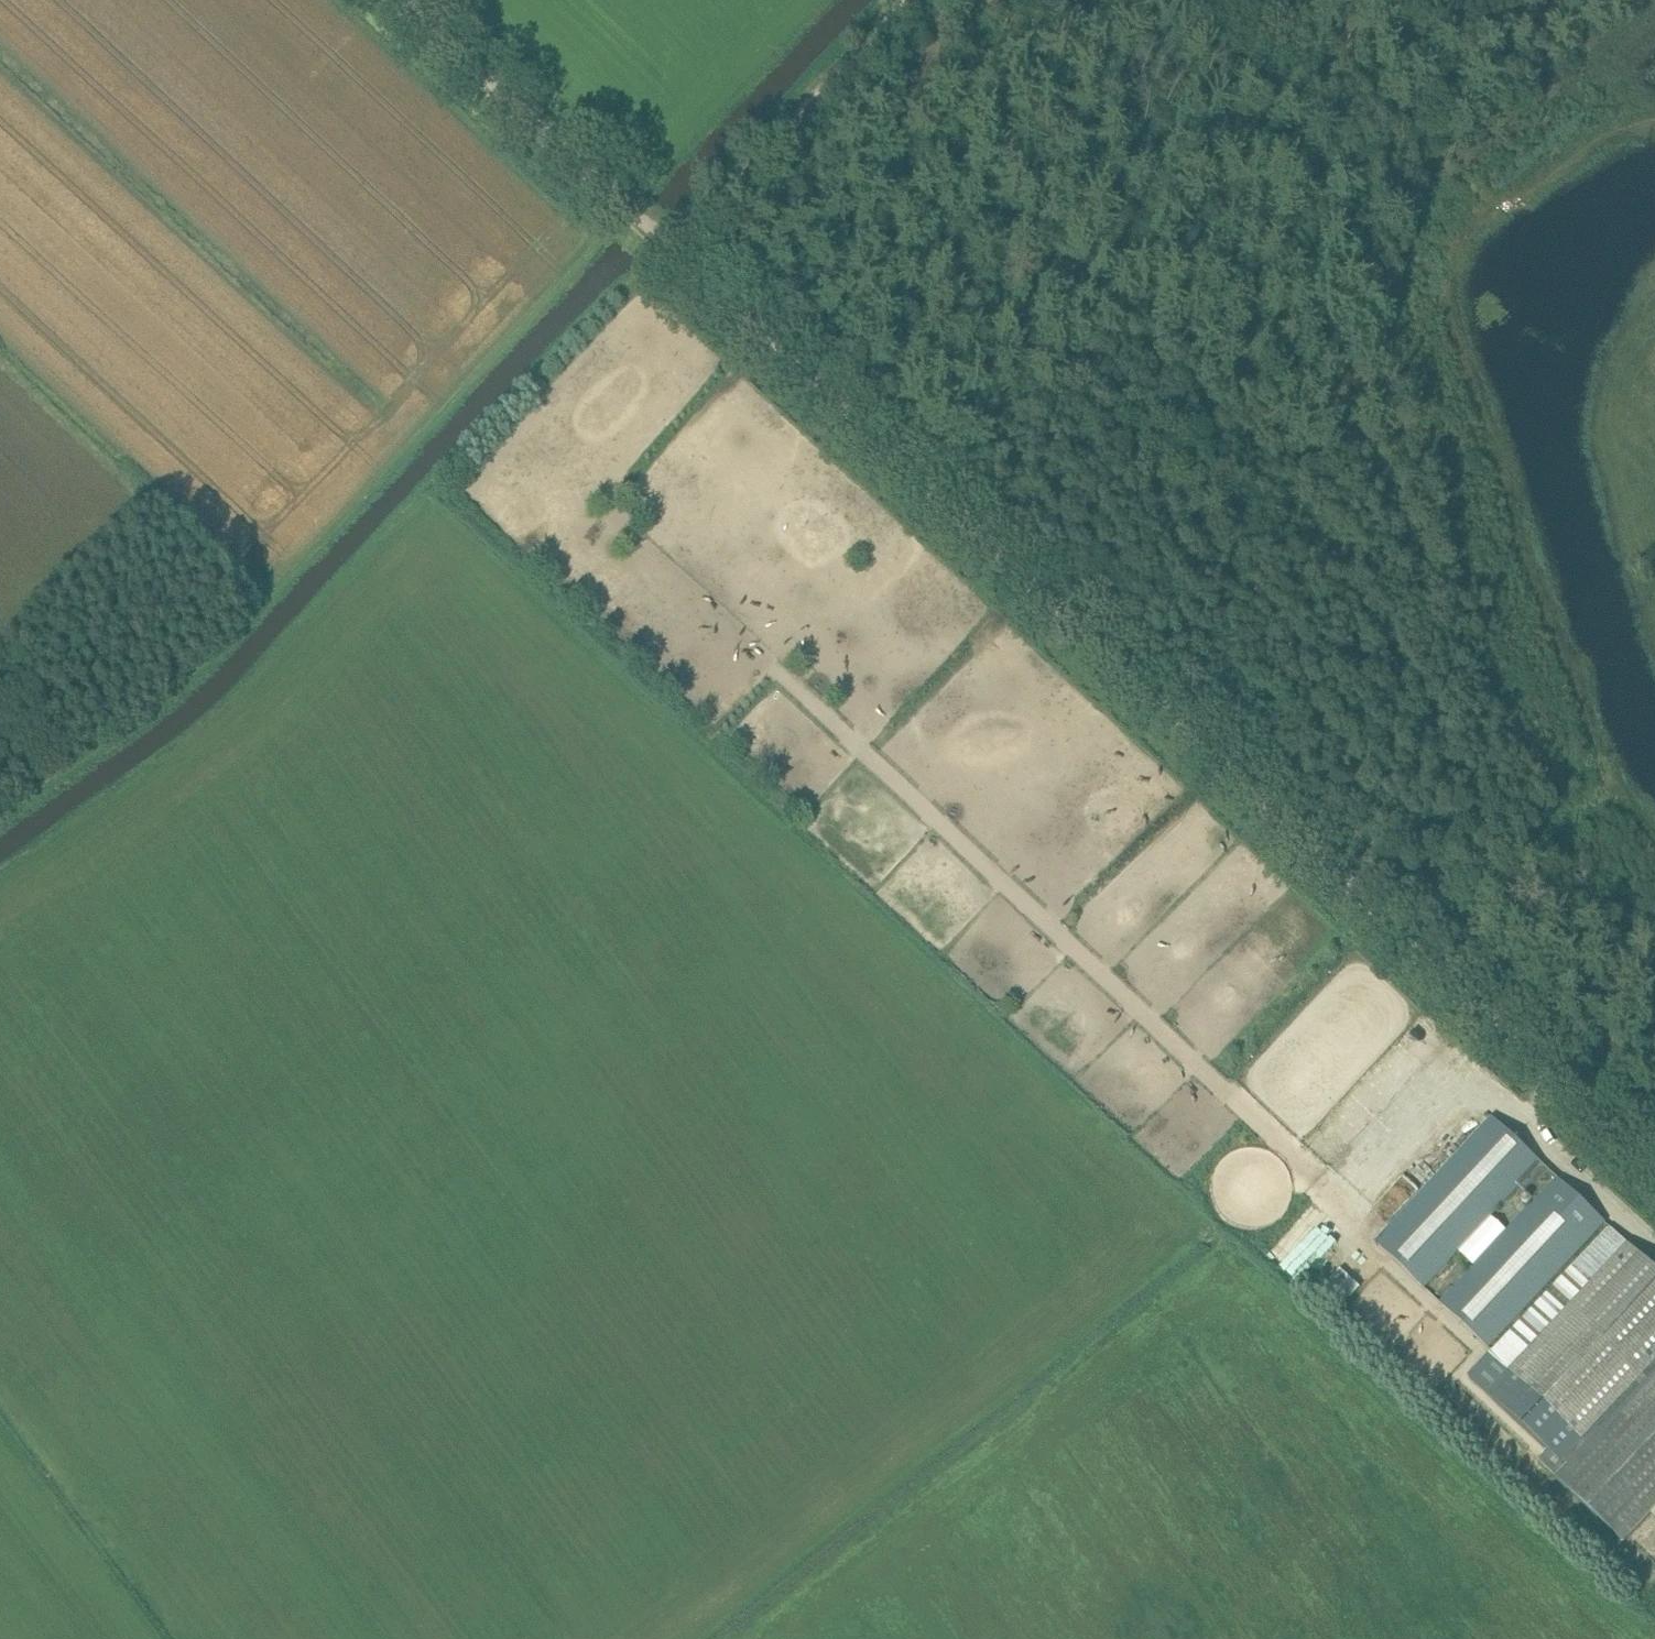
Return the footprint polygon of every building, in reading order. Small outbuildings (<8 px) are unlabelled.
[(1424,1287),(1458,1250),(1475,1265),(1440,1302),(1488,1347),(1590,1237),(1605,1221),(1492,1117),(1376,1242),(1424,1287)] [(1313,1262),(1321,1268),(1346,1238),(1321,1218),(1281,1267),(1297,1280),(1313,1262)] [(1610,1227),(1470,1378),(1565,1466),(1555,1477),(1624,1541),(1654,1508),(1654,1269),(1610,1227)] [(1268,1253),(1281,1263),(1294,1246),(1281,1236),(1268,1253)]
